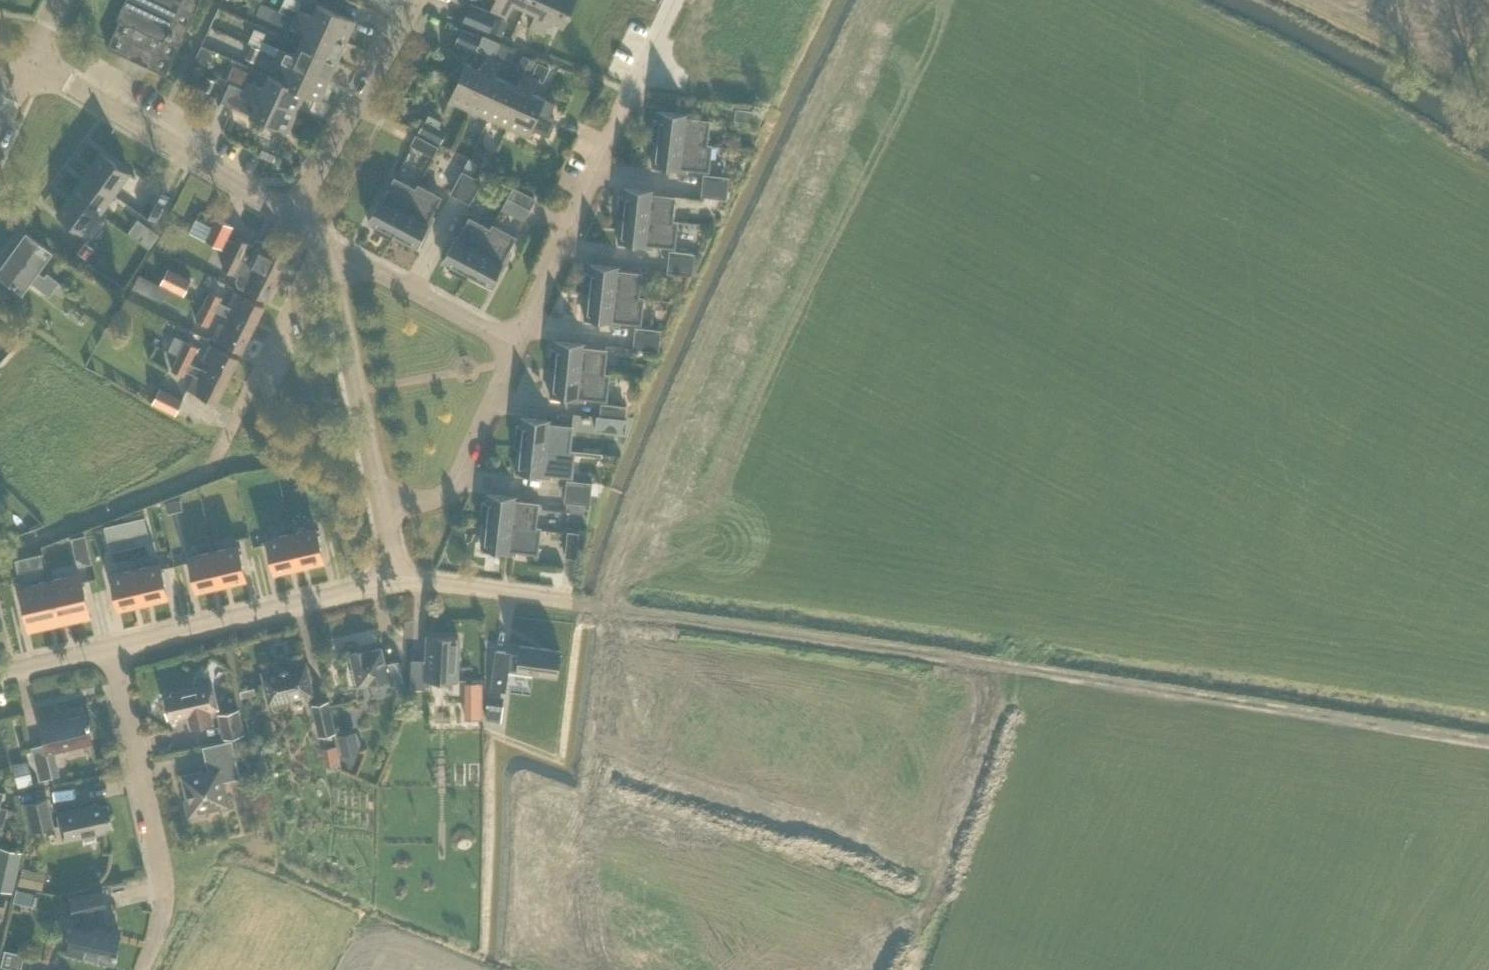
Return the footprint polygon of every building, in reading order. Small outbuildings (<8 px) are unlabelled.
[(200,0),(125,0),(117,16),(121,18),(107,47),(123,55),(165,75),(200,0)] [(346,41),(355,21),(317,4),(312,16),(298,10),(302,0),(301,0),(284,0),(280,10),(278,9),(278,10),(292,17),(292,16),(294,17),(346,41)] [(504,0),(495,0),(491,8),(498,12),(504,0)] [(528,0),(504,0),(498,12),(506,16),(513,2),(524,7),(528,0)] [(551,0),(528,0),(524,7),(536,12),(529,26),(537,30),(551,0)] [(537,30),(545,33),(551,19),(563,25),(575,0),(551,0),(537,30)] [(490,31),(497,12),(471,1),(463,19),(490,31)] [(736,19),(703,15),(701,31),(698,31),(696,44),(699,44),(697,60),(730,65),(734,35),(747,37),(748,29),(772,32),(775,8),(743,4),(741,20),(741,22),(736,22),(736,19)] [(288,26),(292,17),(278,10),(273,20),(288,26)] [(337,60),(346,41),(294,17),(291,25),(295,27),(290,39),(300,43),(337,60)] [(502,35),(507,23),(496,19),(492,30),(502,35)] [(259,47),(265,32),(255,27),(248,42),(259,47)] [(493,57),(494,58),(500,43),(501,42),(487,36),(486,37),(480,34),(479,36),(462,28),(455,43),(473,51),(474,48),(477,50),(471,64),(467,62),(449,99),(469,108),(493,57)] [(328,79),(337,60),(300,43),(295,55),(280,48),(277,56),(328,79)] [(502,61),(509,47),(500,43),(494,58),(500,61),(502,61)] [(251,45),(246,57),(256,61),(261,49),(251,45)] [(523,71),(530,58),(523,55),(517,68),(523,71)] [(319,99),(328,79),(277,56),(273,64),(288,71),(283,81),(283,82),(305,92),(319,99)] [(500,61),(494,58),(493,57),(469,108),(488,117),(505,80),(494,75),(500,61)] [(508,126),(531,75),(538,61),(530,57),(530,58),(523,71),(517,86),(505,80),(488,117),(508,126)] [(538,61),(531,75),(539,78),(542,80),(549,66),(538,61)] [(283,82),(283,81),(268,74),(263,86),(249,81),(253,72),(234,64),(227,80),(230,82),(230,81),(245,88),(296,111),(305,92),(283,82)] [(539,78),(531,75),(508,126),(527,135),(531,127),(549,136),(557,118),(550,114),(555,103),(544,99),(544,98),(532,93),(539,78)] [(209,91),(215,80),(207,77),(202,88),(209,91)] [(287,131),(296,111),(245,88),(230,81),(230,82),(221,101),(287,131)] [(29,127),(40,131),(55,93),(44,89),(29,127)] [(758,122),(760,111),(737,108),(736,120),(758,122)] [(706,145),(706,144),(709,121),(678,117),(678,114),(659,111),(658,120),(653,119),(651,140),(657,140),(706,145)] [(433,139),(441,124),(426,116),(418,131),(433,139)] [(448,146),(452,139),(443,134),(439,141),(448,146)] [(432,156),(437,146),(417,135),(412,145),(432,156)] [(711,145),(706,144),(706,145),(657,140),(656,152),(654,152),(652,167),(677,170),(677,167),(708,170),(711,145)] [(114,194),(129,174),(100,152),(85,173),(114,194)] [(460,197),(471,177),(461,172),(451,192),(460,197)] [(99,213),(114,194),(85,173),(70,192),(99,213)] [(705,174),(704,185),(726,188),(727,177),(705,174)] [(471,177),(460,197),(470,202),(481,183),(471,177)] [(416,190),(394,179),(380,206),(377,204),(368,222),(375,226),(373,230),(391,239),(394,234),(393,233),(416,190)] [(141,210),(156,219),(170,194),(154,185),(141,210)] [(393,233),(394,234),(404,239),(404,240),(418,248),(429,226),(426,224),(440,197),(418,185),(416,190),(393,233)] [(704,185),(702,196),(725,199),(726,188),(704,185)] [(529,208),(534,198),(514,187),(509,197),(529,208)] [(672,221),(674,197),(644,194),(644,190),(624,188),(624,196),(619,196),(617,216),(623,217),(623,216),(672,221)] [(56,212),(84,234),(99,213),(70,192),(56,212)] [(677,221),(672,221),(623,216),(623,217),(622,228),(620,228),(618,244),(643,247),(643,243),(674,246),(677,221)] [(228,252),(278,277),(289,254),(269,244),(259,240),(254,241),(252,246),(235,238),(233,242),(226,239),(232,226),(214,217),(204,239),(228,251),(228,252)] [(491,230),(490,229),(469,218),(455,246),(452,244),(442,261),(450,265),(448,269),(466,279),(469,273),(468,273),(491,230)] [(468,273),(469,273),(479,279),(478,280),(492,288),(504,266),(501,264),(515,237),(493,225),(490,229),(491,230),(468,273)] [(159,233),(150,226),(141,239),(150,246),(159,233)] [(12,252),(36,270),(50,251),(27,233),(12,252)] [(85,257),(93,247),(85,241),(77,251),(85,257)] [(670,262),(692,264),(693,253),(671,251),(670,262)] [(36,270),(12,252),(0,269),(0,273),(22,290),(36,270)] [(267,300),(278,277),(228,252),(221,267),(239,275),(236,280),(238,285),(247,289),(247,290),(267,300)] [(670,262),(668,273),(691,275),(692,264),(670,262)] [(638,298),(638,297),(640,273),(610,270),(610,266),(591,264),(590,273),(585,272),(583,293),(589,293),(638,298)] [(167,268),(160,283),(184,294),(190,280),(167,268)] [(58,280),(47,272),(41,280),(51,287),(52,288),(58,280)] [(144,291),(150,280),(139,275),(134,286),(144,291)] [(58,280),(52,288),(62,296),(69,287),(58,280)] [(203,304),(215,310),(219,302),(222,297),(209,290),(203,304)] [(253,329),(264,306),(244,296),(235,292),(228,306),(219,302),(215,310),(227,316),(253,329)] [(643,297),(638,297),(638,298),(589,293),(588,305),(586,305),(585,320),(609,323),(610,320),(640,323),(643,297)] [(208,325),(215,310),(203,304),(195,319),(208,325)] [(242,352),(253,329),(227,316),(223,324),(220,322),(213,337),(222,341),(222,342),(242,352)] [(636,338),(658,340),(659,329),(637,327),(636,338)] [(636,338),(634,349),(657,351),(658,340),(636,338)] [(177,356),(190,362),(197,347),(185,341),(177,356)] [(604,374),(604,373),(606,350),(576,347),(576,343),(556,341),(555,349),(550,349),(548,369),(555,370),(555,369),(604,374)] [(202,368),(228,381),(239,358),(218,348),(218,349),(209,344),(202,359),(205,360),(202,368)] [(23,354),(15,362),(21,368),(29,359),(23,354)] [(186,370),(190,362),(177,356),(170,370),(183,376),(186,370)] [(15,362),(7,371),(13,377),(21,368),(15,362)] [(216,404),(228,381),(202,368),(190,362),(186,370),(194,374),(187,389),(196,393),(196,394),(216,404)] [(609,374),(604,373),(604,374),(555,369),(555,370),(554,381),(552,381),(550,397),(575,399),(575,396),(606,399),(609,374)] [(96,380),(90,390),(97,394),(103,384),(96,380)] [(152,402),(175,413),(182,399),(160,388),(152,402)] [(604,405),(602,416),(624,419),(626,408),(604,405)] [(79,411),(73,421),(80,425),(86,415),(79,411)] [(596,416),(595,430),(604,431),(606,417),(596,416)] [(569,452),(569,451),(572,428),(542,424),(542,420),(523,418),(522,426),(517,426),(514,446),(521,447),(521,446),(569,452)] [(63,439),(57,450),(64,454),(70,443),(63,439)] [(574,452),(569,451),(569,452),(521,446),(521,447),(519,458),(518,458),(516,474),(540,477),(541,473),(571,477),(574,452)] [(569,481),(567,492),(590,494),(591,483),(569,481)] [(567,492),(566,503),(588,505),(590,494),(567,492)] [(535,528),(535,527),(538,504),(507,500),(508,497),(488,494),(487,503),(482,502),(480,523),(486,523),(486,522),(535,528)] [(181,499),(165,503),(168,513),(183,509),(181,499)] [(148,534),(144,517),(124,522),(128,538),(148,534)] [(124,522),(105,526),(111,551),(130,546),(128,538),(124,522)] [(540,528),(535,527),(535,528),(486,522),(486,523),(485,535),(483,535),(481,550),(506,553),(506,550),(537,553),(540,528)] [(315,525),(290,531),(299,566),(323,561),(315,525)] [(299,566),(290,531),(266,537),(274,572),(299,566)] [(576,557),(579,534),(568,533),(565,556),(576,557)] [(245,579),(237,544),(213,549),(221,584),(245,579)] [(213,549),(188,555),(196,590),(221,584),(213,549)] [(89,552),(78,555),(80,565),(92,562),(89,552)] [(19,572),(31,569),(28,556),(16,559),(19,572)] [(135,568),(143,603),(167,597),(159,562),(135,568)] [(135,568),(110,573),(118,608),(143,603),(135,568)] [(89,615),(81,580),(51,587),(59,622),(89,615)] [(59,622),(51,587),(20,594),(29,629),(59,622)] [(456,681),(458,637),(428,635),(427,660),(411,659),(410,688),(426,689),(426,680),(456,681)] [(557,676),(560,650),(520,645),(519,655),(511,654),(511,652),(495,650),(490,689),(506,691),(509,668),(517,669),(517,671),(557,676)] [(385,663),(381,648),(357,654),(357,651),(350,653),(358,686),(388,679),(390,685),(404,682),(399,660),(385,663)] [(286,708),(289,703),(289,699),(313,694),(306,662),(262,672),(269,704),(272,703),(272,707),(278,710),(286,708)] [(465,699),(483,699),(483,682),(465,682),(465,699)] [(215,723),(212,710),(218,709),(212,684),(171,693),(172,696),(164,698),(169,717),(176,716),(177,718),(187,716),(190,729),(215,723)] [(502,722),(505,696),(489,693),(485,720),(502,722)] [(319,736),(337,732),(329,699),(311,703),(319,736)] [(223,739),(245,734),(240,707),(217,712),(223,739)] [(87,722),(85,714),(58,721),(57,719),(40,723),(45,744),(31,747),(39,781),(60,776),(54,752),(92,743),(88,726),(90,725),(90,722),(87,722)] [(356,730),(337,734),(341,755),(361,751),(356,730)] [(188,818),(206,814),(205,811),(229,806),(224,781),(240,777),(232,739),(203,746),(208,769),(182,775),(187,800),(184,801),(188,818)] [(12,764),(18,787),(34,784),(28,760),(12,764)] [(30,832),(53,826),(47,799),(24,804),(30,832)] [(100,807),(99,804),(58,813),(64,840),(105,831),(105,828),(113,827),(108,805),(100,807)] [(23,852),(0,846),(0,889),(13,893),(23,852)] [(19,884),(34,887),(37,872),(22,869),(19,884)] [(105,928),(101,909),(106,908),(102,890),(71,897),(75,915),(79,915),(81,922),(75,921),(68,952),(112,962),(114,953),(118,954),(119,950),(115,949),(119,931),(105,928)] [(20,969),(21,969),(25,954),(5,949),(1,965),(20,969)]
